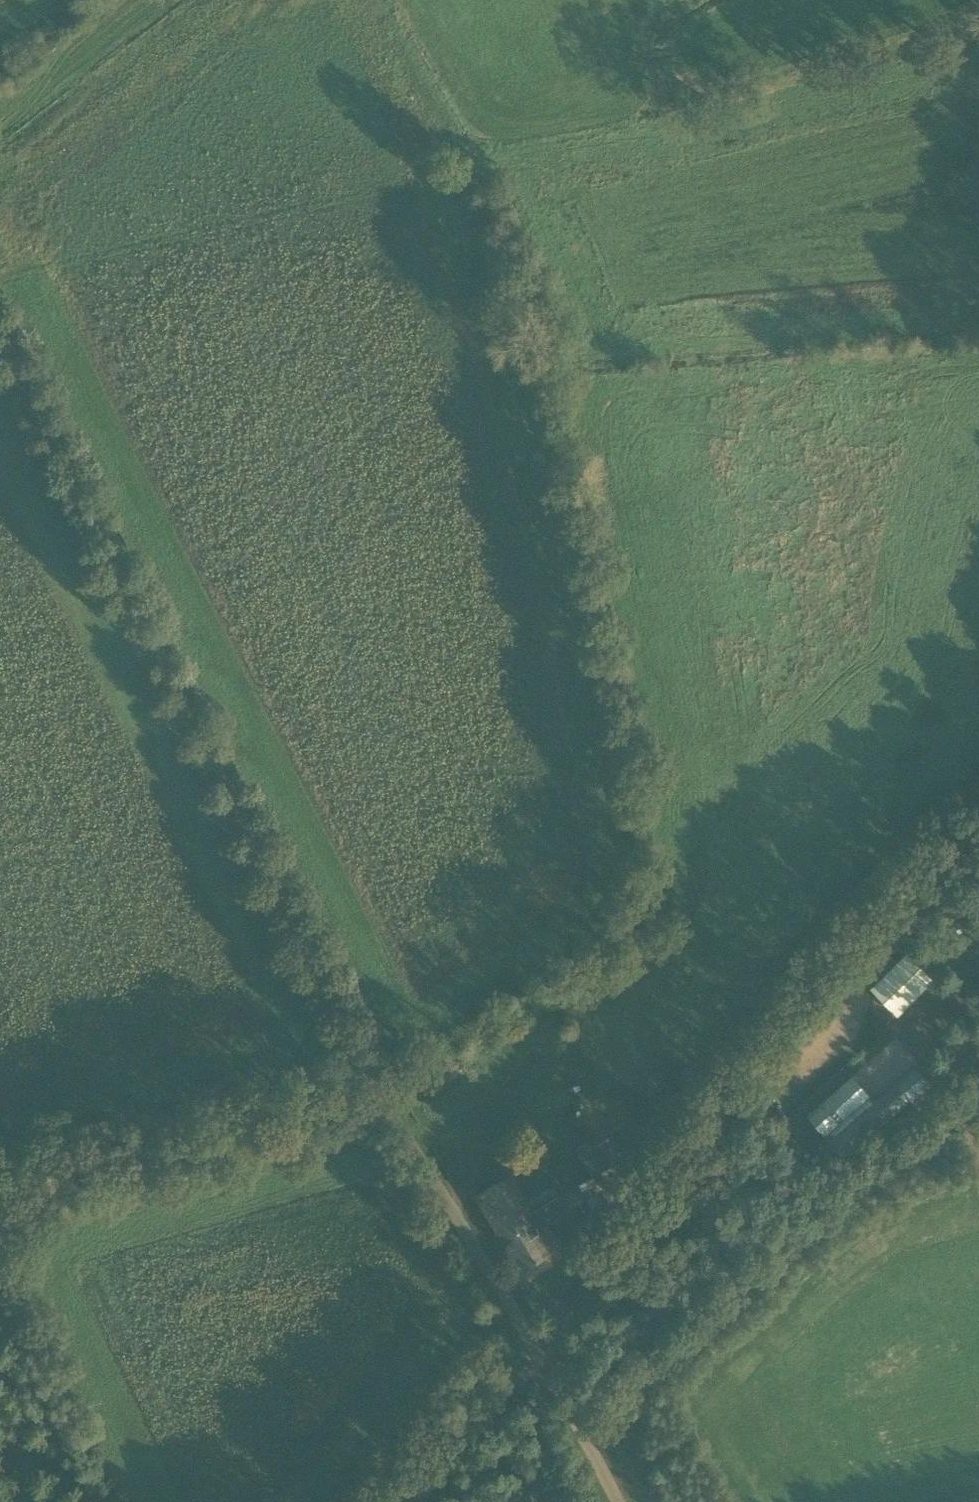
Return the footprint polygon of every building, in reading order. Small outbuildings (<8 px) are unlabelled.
[(879,983),(872,989),(898,1016),(931,985),(905,958),(899,964),(890,955),(870,973),(879,983)] [(874,1102),(853,1077),(807,1115),(831,1142),(821,1151),(835,1167),(911,1103),(918,1112),(939,1094),(915,1067),(874,1102)] [(529,1214),(509,1178),(478,1195),(520,1270),(550,1254),(536,1228),(566,1211),(559,1198),(529,1214)]
